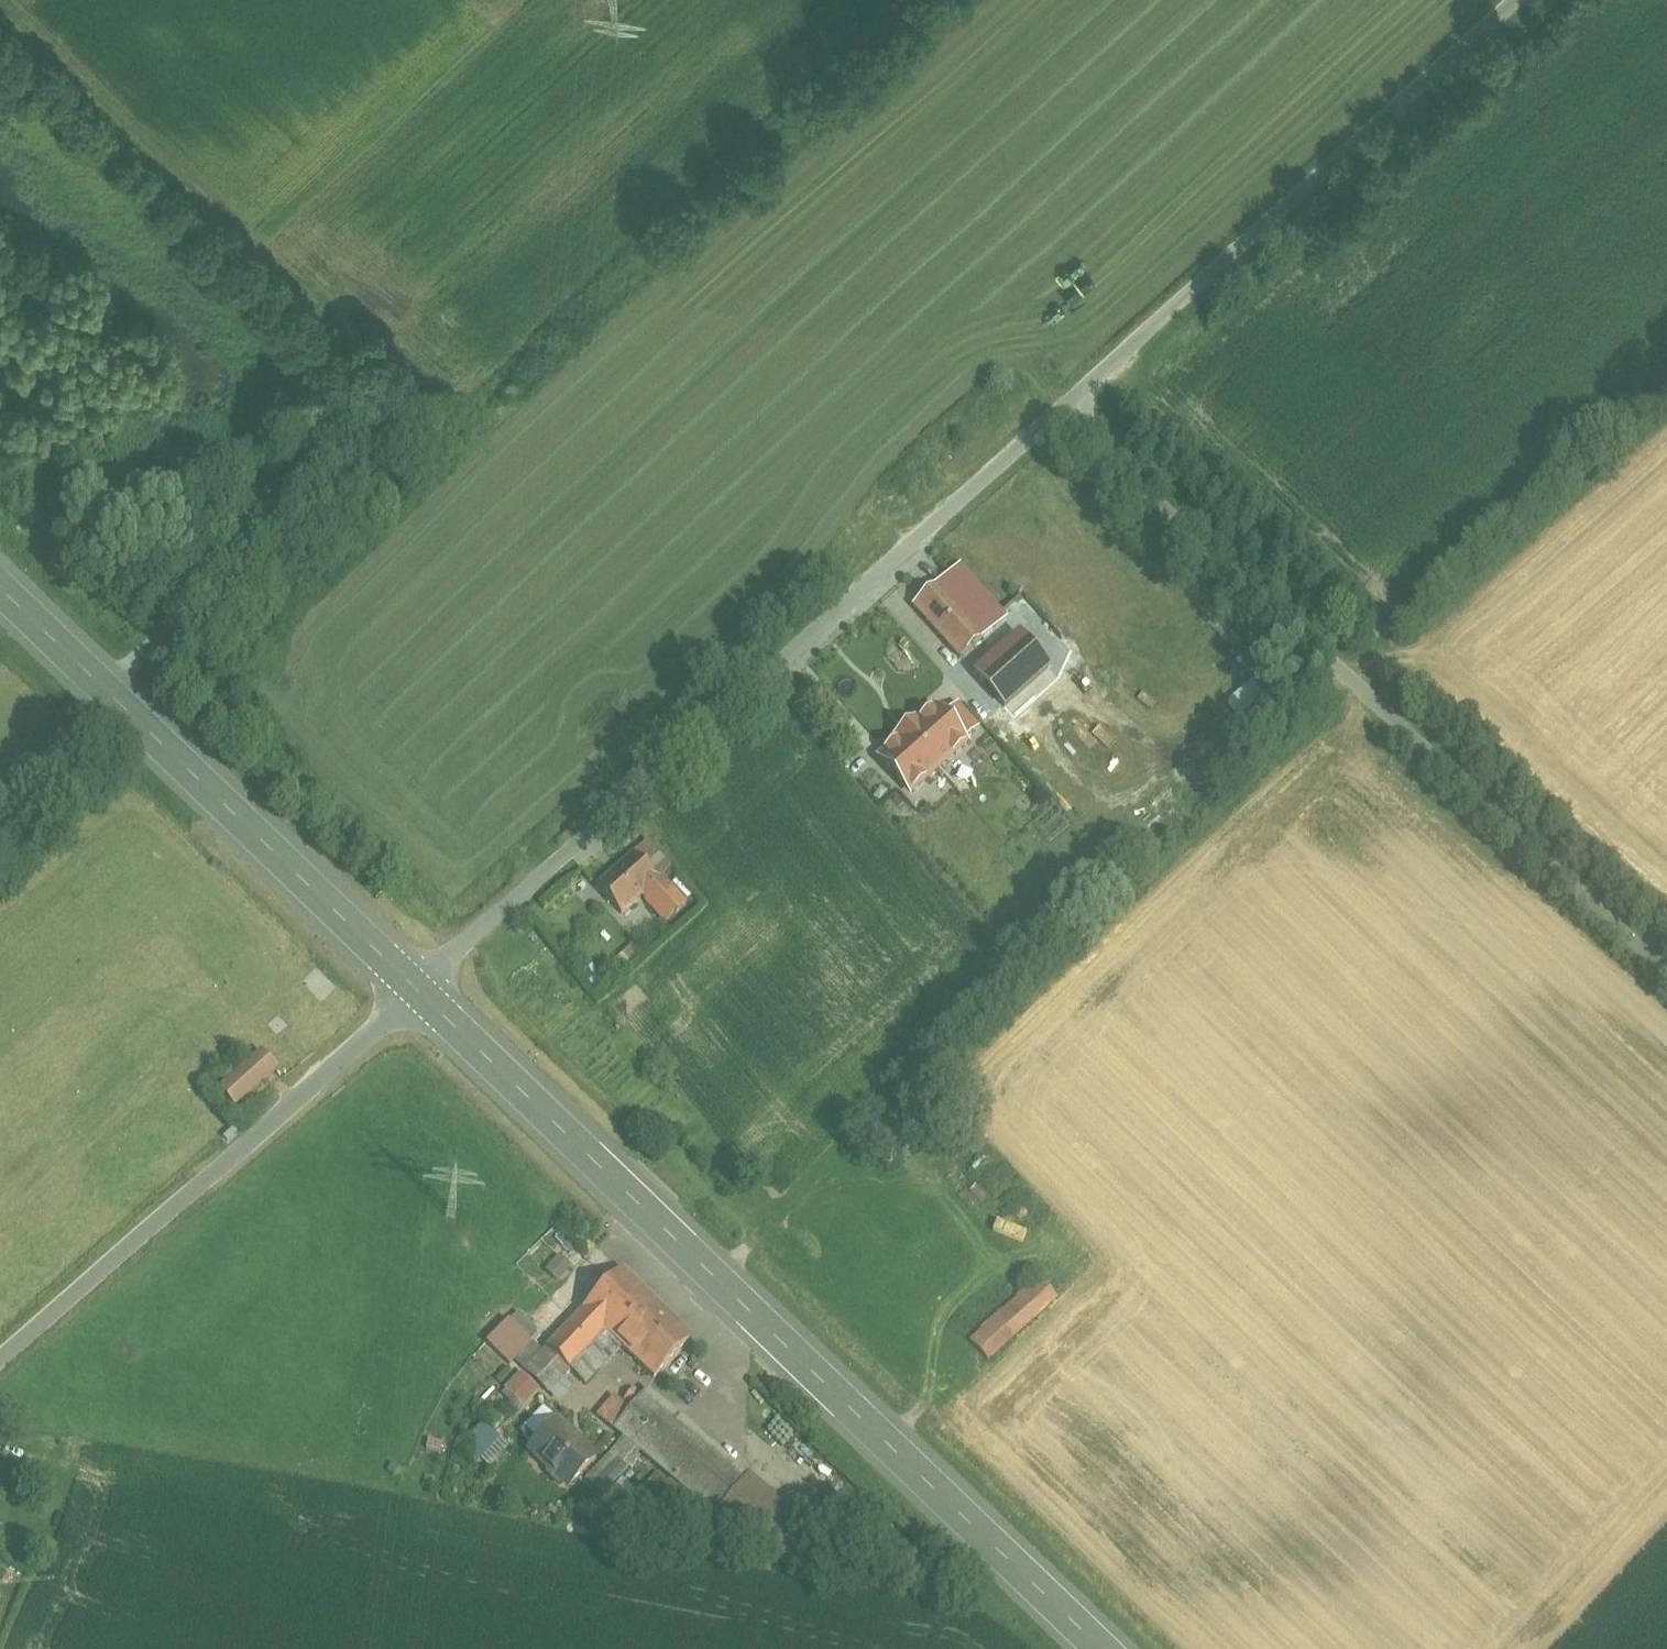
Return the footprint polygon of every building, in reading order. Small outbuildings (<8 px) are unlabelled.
[(952,572),(914,605),(959,658),(998,625),(952,572)] [(1041,662),(1016,634),(975,670),(1000,698),(1041,662)] [(1247,682),(1227,703),(1241,716),(1261,694),(1247,682)] [(979,734),(957,708),(944,720),(937,711),(881,758),(910,792),(979,734)] [(657,880),(632,854),(597,886),(622,913),(641,895),(657,880)] [(666,922),(686,903),(661,877),(657,880),(641,895),(666,922)] [(621,969),(639,954),(631,945),(614,960),(621,969)] [(278,1068),(263,1053),(254,1061),(268,1077),(278,1068)] [(254,1061),(222,1089),(236,1105),(268,1077),(254,1061)] [(545,1270),(557,1280),(568,1266),(555,1256),(545,1270)] [(622,1270),(526,1370),(550,1392),(572,1370),(586,1384),(623,1346),(605,1328),(642,1290),(622,1270)] [(1059,1299),(1034,1278),(965,1343),(988,1364),(1059,1299)] [(642,1290),(605,1328),(623,1346),(655,1378),(693,1340),(642,1290)] [(777,1498),(633,1381),(596,1427),(740,1544),(777,1498)] [(587,1448),(540,1407),(504,1448),(552,1489),(587,1448)]
